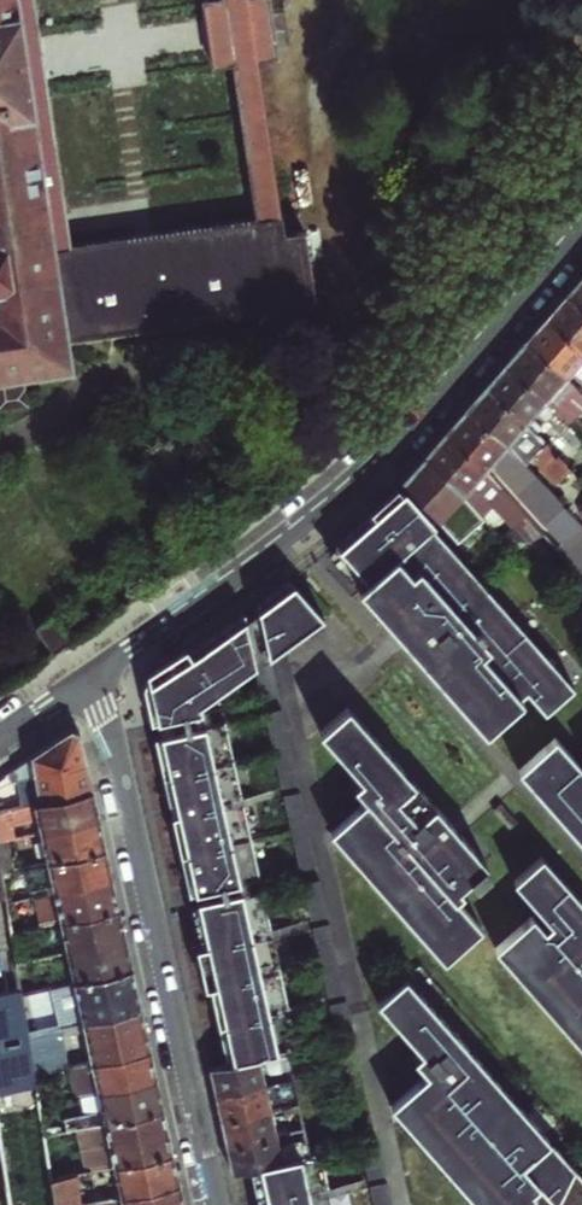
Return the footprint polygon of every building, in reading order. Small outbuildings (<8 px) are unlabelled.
[(7,281),(18,366),(63,359),(60,339),(311,300),(301,228),(280,231),(254,56),(273,53),(265,0),(199,0),(209,63),(229,60),(253,215),(68,242),(31,0),(0,0),(0,283),(7,281)] [(573,286),(563,297),(581,313),(581,275),(573,286)] [(0,283),(0,401),(23,397),(18,366),(7,281),(0,283)] [(581,353),(581,313),(563,297),(554,308),(543,320),(581,353)] [(525,342),(564,378),(569,372),(581,384),(581,353),(543,320),(535,330),(525,342)] [(504,365),(546,400),(554,391),(571,407),(581,394),(564,378),(525,342),(514,353),(504,365)] [(496,375),(485,387),(525,423),(546,400),(504,365),(496,375)] [(525,423),(485,387),(475,399),(465,410),(505,445),(525,423)] [(506,446),(505,445),(465,410),(456,422),(445,434),(484,471),(488,466),(560,546),(555,550),(581,580),(581,527),(506,446)] [(544,443),(569,468),(581,455),(581,445),(568,431),(557,442),(551,436),(544,443)] [(484,471),(445,434),(434,447),(424,458),(463,495),(484,519),(490,527),(503,516),(512,526),(524,516),(484,471)] [(555,482),(569,468),(544,443),(530,457),(555,482)] [(407,479),(400,485),(442,532),(454,545),(459,542),(484,519),(463,495),(424,458),(413,472),(407,479)] [(369,514),(526,693),(545,714),(572,690),(449,550),(437,537),(440,534),(412,502),(409,505),(395,489),(384,500),(369,514)] [(494,728),(526,693),(369,514),(348,532),(330,549),(366,588),(421,649),(462,693),(494,728)] [(442,532),(440,534),(437,537),(449,550),(454,545),(442,532)] [(325,553),(321,557),(357,596),(486,736),(494,728),(462,693),(421,649),(366,588),(330,549),(325,553)] [(324,616),(292,577),(289,579),(268,595),(257,603),(270,656),(306,630),(320,619),(324,616)] [(251,608),(245,613),(255,659),(256,665),(270,656),(257,603),(251,608)] [(241,616),(197,646),(223,690),(238,679),(256,666),(256,665),(255,659),(245,613),(241,616)] [(36,629),(53,655),(74,640),(56,614),(36,629)] [(320,619),(306,630),(310,636),(325,626),(320,619)] [(197,646),(195,642),(151,670),(144,689),(147,698),(151,717),(201,706),(223,690),(197,646)] [(271,663),(256,666),(263,700),(279,697),(271,663)] [(238,679),(223,690),(226,695),(241,684),(238,679)] [(348,703),(320,728),(361,775),(354,782),(368,797),(340,822),(371,857),(402,893),(452,949),(480,924),(454,895),(469,874),(475,881),(489,869),(485,860),(348,703)] [(201,706),(151,717),(152,725),(202,714),(201,706)] [(266,714),(275,755),(291,751),(282,710),(266,714)] [(163,772),(164,778),(234,762),(225,722),(156,738),(157,747),(163,770),(163,772)] [(83,745),(80,734),(71,730),(9,772),(11,786),(21,784),(19,778),(25,776),(87,761),(83,745)] [(528,762),(581,824),(581,768),(555,738),(528,762)] [(275,755),(283,789),(298,785),(291,751),(275,755)] [(90,779),(87,761),(25,776),(28,793),(38,792),(40,802),(93,791),(90,779)] [(173,815),(173,817),(243,801),(234,762),(164,778),(166,785),(171,809),(172,812),(173,815)] [(518,771),(581,843),(581,824),(528,762),(518,771)] [(16,807),(15,798),(23,797),(22,790),(13,792),(11,786),(9,772),(0,778),(0,811),(16,807)] [(34,804),(41,833),(99,820),(96,806),(93,791),(40,802),(34,804)] [(182,857),(252,841),(243,801),(173,817),(177,835),(180,846),(180,850),(181,854),(182,857)] [(501,802),(491,810),(507,828),(516,819),(501,802)] [(41,833),(47,862),(106,849),(102,835),(99,820),(41,833)] [(340,822),(330,831),(361,866),(443,958),(452,949),(402,893),(371,857),(340,822)] [(6,840),(0,842),(0,864),(1,872),(11,870),(17,868),(15,853),(7,847),(6,840)] [(252,841),(182,857),(186,877),(188,886),(189,889),(191,896),(198,894),(247,883),(261,880),(252,841)] [(106,849),(47,862),(26,867),(31,890),(53,886),(54,892),(112,880),(109,866),(106,849)] [(581,1026),(581,899),(543,855),(515,881),(537,906),(503,936),(581,1026)] [(16,900),(11,870),(1,872),(6,902),(16,900)] [(112,880),(54,892),(60,921),(119,909),(116,895),(112,880)] [(247,883),(198,894),(199,898),(200,904),(222,899),(223,904),(251,897),(247,883)] [(200,904),(192,906),(193,908),(196,922),(200,940),(201,942),(202,947),(203,954),(209,979),(210,984),(210,986),(214,1000),(218,1017),(218,1021),(219,1024),(226,1056),(226,1057),(227,1061),(229,1066),(261,1059),(270,1057),(288,1053),(299,1050),(264,894),(251,897),(223,904),(222,899),(200,904)] [(16,900),(6,902),(8,911),(18,909),(16,900)] [(119,909),(60,921),(46,924),(48,933),(62,930),(67,951),(125,939),(122,924),(119,909)] [(20,930),(11,932),(16,962),(26,960),(20,930)] [(493,945),(535,992),(581,1045),(581,1026),(503,936),(493,945)] [(67,951),(74,981),(132,968),(128,953),(125,939),(67,951)] [(26,960),(16,962),(21,988),(21,992),(45,987),(40,965),(27,967),(26,960)] [(132,968),(74,981),(45,987),(21,992),(28,1034),(36,1033),(35,1025),(81,1015),(83,1022),(141,1010),(137,991),(132,968)] [(424,1069),(397,1092),(454,1156),(457,1160),(497,1204),(581,1204),(581,1174),(404,974),(375,999),(418,1047),(410,1053),(424,1069)] [(37,1085),(29,1040),(28,1034),(21,992),(21,988),(0,991),(0,1091),(37,1085)] [(141,1010),(83,1022),(92,1063),(150,1050),(145,1029),(141,1010)] [(98,1092),(156,1079),(153,1066),(150,1050),(92,1063),(75,1067),(79,1089),(97,1086),(98,1092)] [(288,1053),(270,1057),(271,1061),(275,1081),(293,1077),(288,1053)] [(215,1094),(266,1083),(262,1063),(261,1059),(229,1066),(210,1070),(213,1082),(215,1094)] [(293,1077),(275,1081),(276,1086),(281,1107),(299,1103),(293,1077)] [(98,1092),(105,1122),(162,1109),(158,1092),(156,1079),(98,1092)] [(272,1109),(266,1083),(215,1094),(218,1107),(221,1120),(272,1109)] [(388,1101),(448,1169),(480,1204),(497,1204),(457,1160),(454,1156),(397,1092),(388,1101)] [(39,1097),(40,1104),(48,1102),(47,1096),(39,1097)] [(299,1103),(281,1107),(282,1112),(287,1131),(304,1127),(299,1103)] [(105,1122),(109,1140),(166,1127),(164,1118),(162,1109),(105,1122)] [(272,1109),(221,1120),(224,1134),(227,1146),(278,1134),(273,1114),(272,1109)] [(87,1126),(80,1128),(81,1135),(88,1134),(87,1126)] [(166,1127),(109,1140),(115,1167),(172,1154),(169,1140),(166,1127)] [(280,1145),(278,1134),(227,1146),(230,1159),(233,1171),(250,1166),(283,1159),(280,1145)] [(306,1138),(280,1145),(283,1159),(310,1153),(306,1138)] [(250,1166),(255,1186),(258,1200),(258,1202),(259,1204),(333,1204),(321,1151),(310,1153),(283,1159),(250,1166)] [(48,1154),(52,1180),(60,1178),(56,1152),(48,1154)] [(172,1154),(115,1167),(99,1170),(89,1172),(91,1180),(116,1175),(121,1195),(178,1183),(175,1168),(172,1154)] [(87,1165),(89,1172),(99,1170),(97,1163),(87,1165)] [(56,1204),(78,1204),(82,1204),(76,1175),(60,1178),(52,1180),(56,1204)] [(371,1184),(376,1204),(392,1204),(387,1181),(371,1184)] [(182,1200),(178,1183),(121,1195),(123,1204),(183,1204),(182,1200)]
